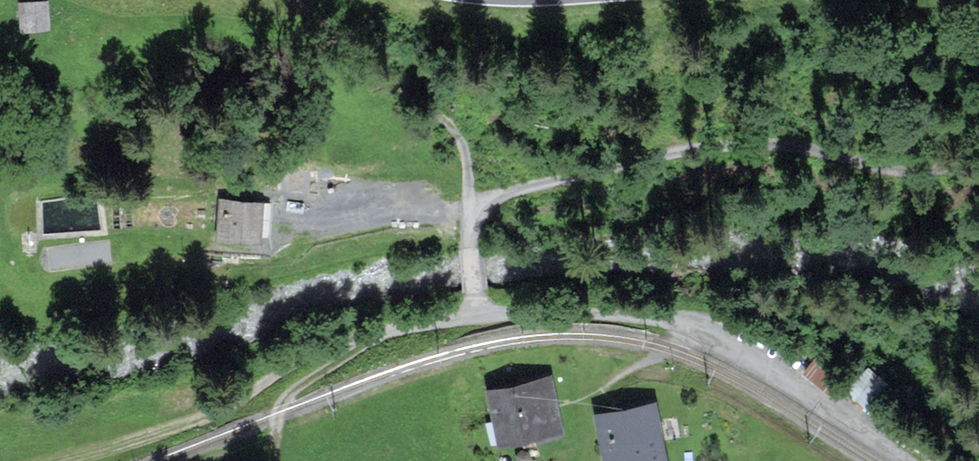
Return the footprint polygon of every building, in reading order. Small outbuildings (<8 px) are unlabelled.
[(48,1),(21,2),(22,28),(49,27),(48,1)] [(261,201),(221,198),(218,233),(258,237),(261,201)] [(549,376),(490,389),(501,442),(561,430),(549,376)] [(598,411),(608,460),(667,460),(655,400),(598,411)]
